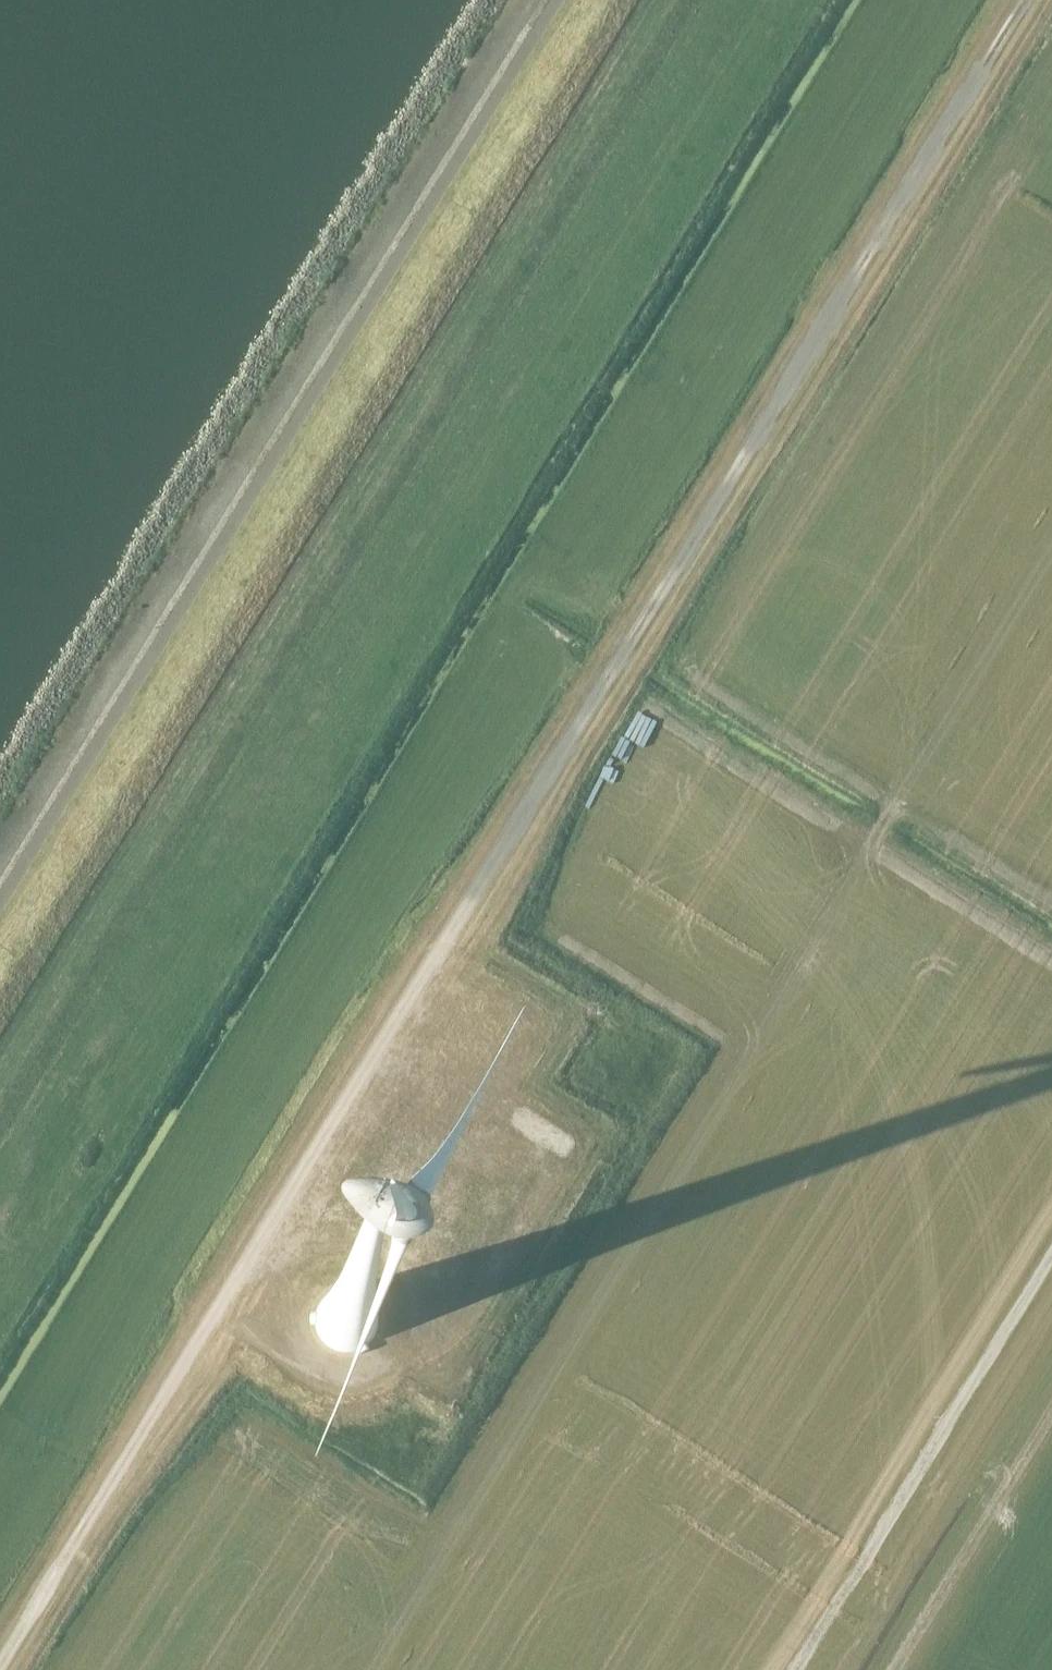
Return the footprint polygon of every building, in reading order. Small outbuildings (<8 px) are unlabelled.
[(311,1305),(310,1315),(311,1325),(315,1335),(322,1342),(331,1348),(341,1351),(351,1351),(361,1348),(369,1342),(376,1335),(380,1325),(382,1315),(380,1305),(376,1296),(369,1288),(361,1283),(351,1280),(341,1280),(331,1283),(322,1288),(315,1296),(311,1305)]
